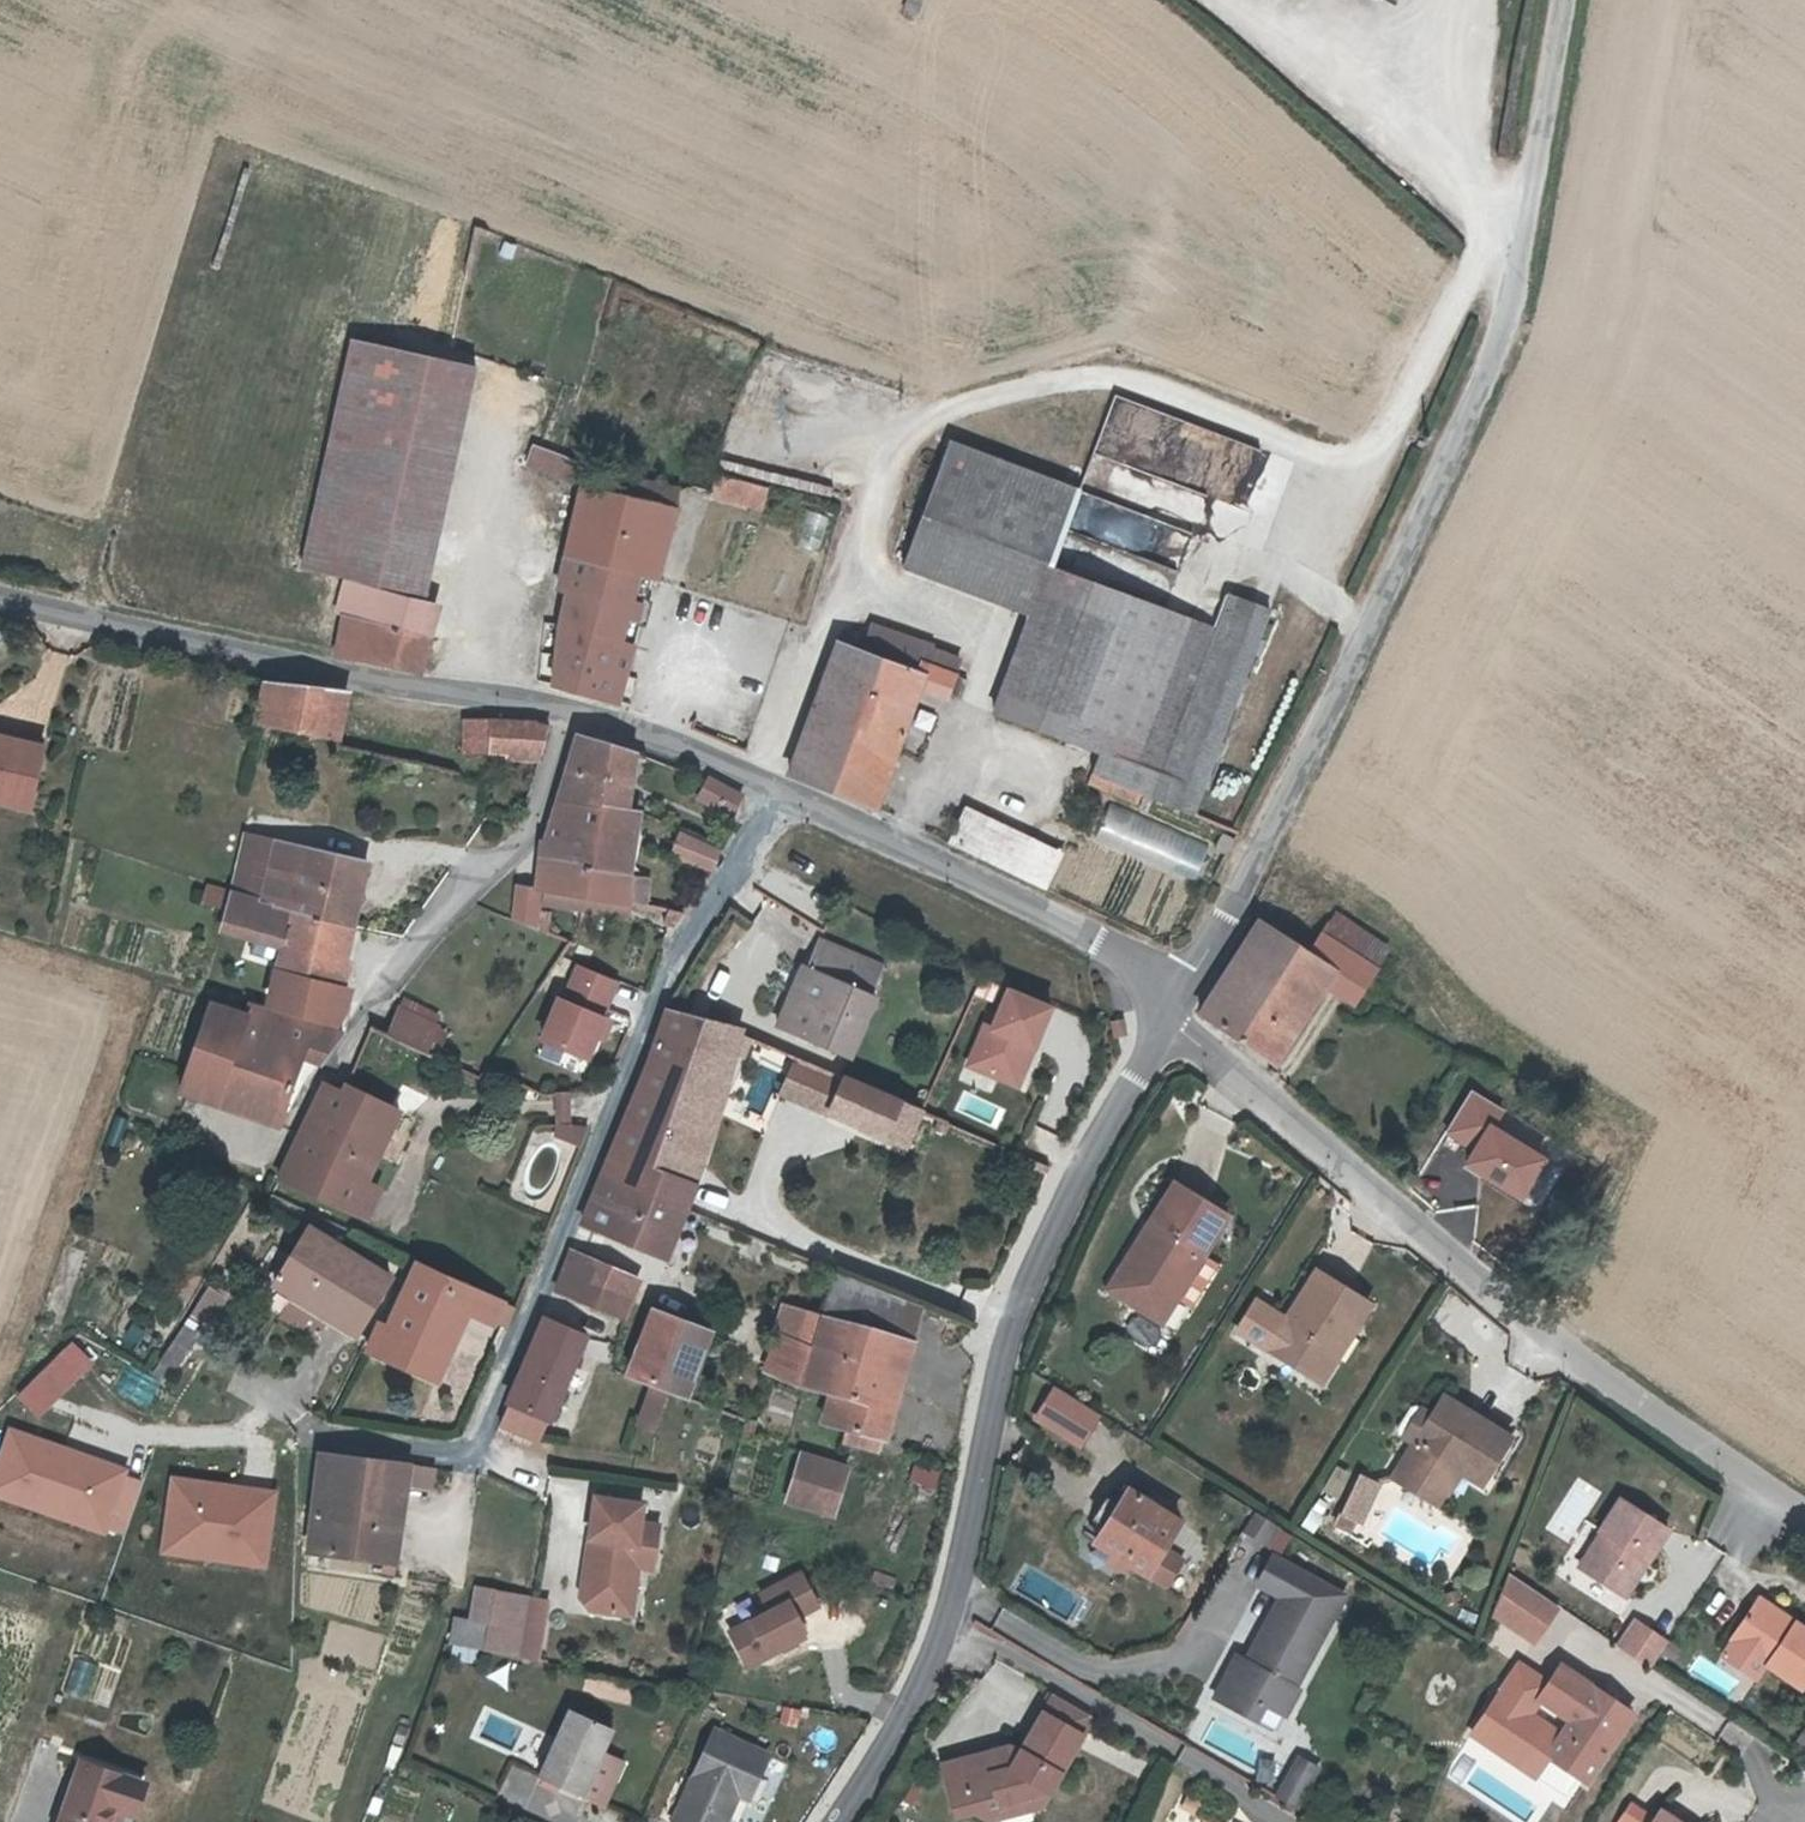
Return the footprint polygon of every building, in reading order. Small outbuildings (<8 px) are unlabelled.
[(921,0),(903,0),(901,12),(918,15),(921,0)] [(1112,396),(1082,481),(1150,504),(1159,480),(1194,493),(1184,522),(1233,539),(1258,469),(1284,478),(1291,459),(1112,396)] [(563,454),(536,443),(531,458),(581,477),(586,463),(563,454)] [(771,485),(720,471),(713,494),(766,506),(771,485)] [(569,555),(635,573),(648,522),(673,528),(679,509),(586,479),(569,555)] [(805,510),(798,546),(822,551),(829,515),(805,510)] [(503,512),(499,539),(512,541),(552,548),(563,550),(568,523),(503,512)] [(635,573),(659,580),(673,528),(648,522),(635,573)] [(499,539),(497,551),(509,553),(512,541),(499,539)] [(476,582),(467,637),(519,645),(520,621),(549,625),(560,562),(549,561),(552,548),(512,541),(509,553),(497,551),(476,582)] [(560,562),(563,550),(552,548),(549,561),(560,562)] [(346,617),(413,634),(420,602),(347,583),(341,611),(346,616),(346,617)] [(413,634),(428,638),(436,605),(420,602),(413,634)] [(405,669),(406,669),(413,634),(346,617),(337,655),(367,662),(405,669)] [(794,775),(877,807),(924,684),(963,700),(971,680),(954,674),(924,663),(931,647),(875,625),(863,654),(839,644),(794,775)] [(406,669),(421,671),(428,638),(413,634),(406,669)] [(954,674),(961,658),(931,647),(924,663),(954,674)] [(616,701),(633,706),(639,680),(557,660),(555,683),(616,701)] [(258,726),(340,740),(348,693),(267,682),(258,726)] [(455,719),(451,751),(541,763),(545,731),(523,728),(489,724),(455,719)] [(561,796),(622,807),(648,753),(583,730),(561,796)] [(9,787),(21,742),(0,737),(0,785),(9,787)] [(1198,800),(1099,761),(1099,763),(1148,784),(1197,805),(1198,800)] [(1148,784),(1099,763),(1094,775),(1143,796),(1148,784)] [(731,816),(743,792),(712,776),(710,780),(703,795),(700,801),(731,816)] [(6,802),(9,787),(0,785),(0,800),(6,802)] [(561,796),(546,839),(614,860),(615,838),(637,840),(640,810),(622,807),(561,796)] [(1093,841),(1193,879),(1207,842),(1107,804),(1093,841)] [(1050,895),(1063,858),(970,810),(952,845),(1050,895)] [(1224,823),(1217,839),(1229,845),(1236,828),(1224,823)] [(722,848),(681,828),(670,851),(711,870),(722,848)] [(634,868),(637,840),(615,838),(614,860),(630,866),(634,868)] [(541,892),(631,908),(634,868),(630,866),(614,860),(546,839),(544,839),(539,892),(541,892)] [(265,899),(335,922),(351,858),(278,840),(265,899)] [(336,922),(356,928),(371,863),(351,858),(335,922),(336,922)] [(650,877),(634,868),(631,908),(646,909),(650,877)] [(205,880),(198,902),(214,908),(222,886),(205,880)] [(510,922),(536,932),(539,904),(541,892),(539,892),(519,889),(510,922)] [(631,908),(541,892),(539,904),(627,921),(631,908)] [(335,922),(265,899),(264,904),(233,894),(224,923),(285,945),(277,979),(345,991),(350,961),(330,958),(336,922),(335,922)] [(684,909),(672,909),(665,922),(675,924),(684,909)] [(356,928),(336,922),(330,958),(350,961),(356,928)] [(1203,1014),(1281,1060),(1306,1018),(1288,1006),(1309,970),(1326,981),(1360,1000),(1363,998),(1377,1006),(1391,980),(1324,941),(1314,956),(1259,922),(1203,1014)] [(778,1032),(833,1056),(858,990),(866,993),(878,964),(822,941),(810,968),(805,966),(778,1032)] [(563,957),(556,966),(566,975),(573,965),(563,957)] [(1306,1018),(1326,981),(1309,970),(1288,1006),(1306,1018)] [(345,991),(277,979),(272,1005),(339,1026),(345,991)] [(996,980),(964,1069),(1019,1088),(1050,999),(996,980)] [(878,998),(866,993),(858,990),(833,1056),(852,1064),(878,998)] [(249,1005),(248,1006),(246,1015),(212,1003),(182,1092),(218,1105),(225,1086),(288,1108),(308,1055),(327,1062),(347,1033),(272,1009),(269,1012),(249,1005)] [(745,1035),(668,1009),(603,1176),(685,1209),(696,1180),(694,1179),(693,1181),(682,1178),(706,1115),(687,1107),(704,1051),(730,1058),(734,1049),(745,1054),(750,1042),(743,1039),(745,1035)] [(386,1041),(425,1056),(438,1028),(402,1010),(386,1041)] [(696,1180),(730,1058),(704,1051),(687,1107),(706,1115),(682,1178),(693,1181),(694,1179),(696,1180)] [(884,1097),(845,1081),(831,1112),(901,1141),(914,1109),(884,1097)] [(281,1128),(288,1108),(225,1086),(218,1105),(281,1128)] [(1495,1121),(1503,1108),(1469,1086),(1440,1132),(1467,1149),(1459,1161),(1517,1198),(1545,1153),(1495,1121)] [(305,1136),(354,1175),(396,1112),(330,1088),(305,1136)] [(551,1090),(552,1140),(584,1139),(584,1123),(569,1123),(569,1090),(551,1090)] [(995,1127),(1004,1108),(963,1091),(955,1110),(995,1127)] [(305,1136),(281,1180),(348,1213),(367,1185),(354,1175),(305,1136)] [(585,1219),(669,1255),(685,1209),(667,1203),(603,1176),(585,1219)] [(1123,1266),(1167,1294),(1194,1249),(1205,1256),(1230,1216),(1176,1182),(1152,1220),(1158,1224),(1150,1237),(1144,1233),(1123,1266)] [(1152,1220),(1144,1233),(1150,1237),(1158,1224),(1152,1220)] [(368,1260),(306,1227),(292,1253),(273,1243),(257,1271),(277,1281),(276,1284),(297,1295),(333,1315),(359,1328),(388,1271),(368,1260)] [(1178,1300),(1193,1310),(1220,1266),(1205,1256),(1194,1249),(1167,1294),(1178,1300)] [(597,1260),(573,1250),(566,1267),(596,1280),(602,1264),(596,1262),(597,1260)] [(596,1262),(602,1264),(596,1280),(626,1293),(632,1276),(597,1260),(596,1262)] [(383,1325),(372,1348),(437,1379),(449,1354),(429,1345),(451,1300),(470,1308),(478,1290),(420,1264),(391,1328),(383,1325)] [(1167,1294),(1123,1266),(1108,1289),(1163,1323),(1178,1300),(1167,1294)] [(596,1280),(566,1267),(557,1288),(625,1318),(634,1297),(626,1293),(596,1280)] [(1273,1350),(1312,1374),(1342,1326),(1352,1332),(1372,1302),(1317,1268),(1291,1309),(1297,1312),(1292,1321),(1273,1350)] [(838,1274),(825,1316),(893,1334),(913,1340),(921,1307),(838,1274)] [(634,1297),(641,1280),(632,1276),(626,1293),(634,1297)] [(204,1285),(187,1313),(202,1322),(219,1295),(204,1285)] [(478,1290),(470,1308),(495,1320),(503,1300),(478,1290)] [(297,1295),(285,1315),(322,1335),(333,1315),(297,1295)] [(1257,1299),(1239,1327),(1273,1350),(1292,1321),(1286,1317),(1257,1299)] [(449,1354),(470,1308),(451,1300),(429,1345),(449,1354)] [(495,1320),(494,1322),(506,1327),(511,1325),(518,1307),(503,1300),(495,1320)] [(785,1305),(777,1332),(815,1349),(825,1316),(785,1305)] [(631,1373),(671,1389),(689,1340),(709,1348),(716,1331),(655,1308),(631,1373)] [(1286,1317),(1292,1321),(1297,1312),(1291,1309),(1286,1317)] [(151,1370),(165,1377),(170,1370),(172,1372),(202,1322),(187,1313),(151,1370)] [(545,1316),(510,1400),(554,1417),(588,1334),(545,1316)] [(815,1349),(804,1385),(832,1393),(823,1422),(851,1430),(848,1442),(881,1451),(884,1438),(874,1435),(882,1403),(876,1402),(893,1334),(825,1316),(815,1349)] [(1323,1381),(1352,1332),(1342,1326),(1312,1374),(1323,1381)] [(815,1349),(777,1332),(766,1370),(804,1385),(815,1349)] [(884,1438),(889,1439),(913,1340),(893,1334),(876,1402),(882,1403),(874,1435),(884,1438)] [(71,1338),(12,1393),(34,1417),(93,1362),(71,1338)] [(671,1389),(691,1397),(709,1348),(689,1340),(671,1389)] [(1102,1414),(1058,1387),(1038,1420),(1082,1447),(1102,1414)] [(641,1422),(656,1428),(668,1394),(654,1389),(641,1422)] [(1452,1448),(1492,1472),(1514,1437),(1446,1395),(1434,1415),(1416,1443),(1395,1479),(1428,1499),(1451,1462),(1446,1458),(1452,1448)] [(506,1408),(551,1425),(554,1417),(510,1400),(506,1408)] [(1416,1443),(1434,1415),(1419,1406),(1414,1408),(1401,1429),(1402,1434),(1416,1443)] [(506,1408),(500,1422),(544,1440),(551,1425),(506,1408)] [(747,1420),(743,1434),(754,1438),(759,1423),(747,1420)] [(129,1466),(5,1423),(0,1437),(0,1499),(105,1535),(129,1466)] [(1484,1485),(1492,1472),(1452,1448),(1446,1458),(1451,1462),(1428,1499),(1441,1507),(1465,1472),(1484,1485)] [(435,1466),(323,1451),(308,1549),(397,1563),(402,1527),(374,1523),(375,1511),(359,1509),(362,1485),(406,1492),(407,1481),(432,1485),(435,1466)] [(793,1503),(839,1518),(853,1471),(807,1457),(793,1503)] [(935,1489),(939,1467),(910,1462),(906,1483),(935,1489)] [(166,1473),(156,1553),(266,1568),(277,1488),(166,1473)] [(1380,1483),(1365,1477),(1347,1514),(1362,1521),(1380,1483)] [(1544,1527),(1568,1542),(1600,1492),(1577,1477),(1544,1527)] [(402,1527),(406,1492),(362,1485),(359,1509),(375,1511),(374,1523),(402,1527)] [(1108,1527),(1097,1543),(1149,1574),(1182,1522),(1131,1489),(1120,1506),(1109,1499),(1096,1520),(1108,1527)] [(599,1491),(592,1538),(604,1539),(602,1555),(599,1559),(592,1558),(588,1588),(598,1601),(624,1603),(626,1583),(641,1585),(644,1558),(658,1560),(664,1517),(643,1515),(645,1496),(599,1491)] [(1608,1536),(1587,1570),(1628,1596),(1671,1528),(1623,1497),(1600,1531),(1608,1536)] [(1279,1554),(1291,1534),(1253,1511),(1241,1531),(1279,1554)] [(1579,1565),(1587,1570),(1608,1536),(1600,1531),(1579,1565)] [(1277,1731),(1346,1589),(1267,1550),(1251,1584),(1267,1592),(1214,1700),(1277,1731)] [(826,1603),(808,1571),(768,1592),(778,1609),(738,1631),(757,1665),(779,1653),(776,1647),(813,1627),(805,1615),(826,1603)] [(1495,1613),(1537,1640),(1560,1605),(1510,1572),(1495,1613)] [(499,1611),(494,1634),(494,1638),(529,1645),(534,1610),(538,1586),(490,1576),(483,1608),(499,1611)] [(557,1589),(538,1586),(534,1610),(553,1613),(557,1589)] [(1798,1621),(1762,1597),(1758,1603),(1794,1628),(1798,1621)] [(1798,1621),(1794,1628),(1758,1603),(1733,1639),(1735,1640),(1770,1664),(1804,1687),(1804,1626),(1798,1621)] [(461,1627),(494,1634),(499,1611),(466,1605),(461,1627)] [(534,1610),(529,1645),(547,1648),(553,1613),(534,1610)] [(1669,1641),(1638,1621),(1621,1646),(1652,1666),(1669,1641)] [(1770,1664),(1735,1640),(1725,1655),(1760,1679),(1770,1664)] [(1636,1714),(1564,1666),(1542,1700),(1575,1720),(1552,1756),(1592,1782),(1636,1714)] [(546,1767),(588,1788),(604,1755),(619,1724),(578,1702),(546,1767)] [(977,1810),(993,1819),(1001,1804),(1024,1799),(1042,1808),(1082,1735),(1042,1714),(1019,1755),(1012,1768),(987,1754),(948,1763),(961,1814),(977,1810)] [(691,1821),(716,1821),(723,1809),(733,1814),(747,1787),(754,1791),(775,1749),(727,1725),(681,1816),(691,1821)] [(1007,1749),(987,1754),(1012,1768),(1019,1755),(1007,1749)] [(1302,1808),(1317,1760),(1289,1751),(1274,1800),(1302,1808)] [(604,1755),(588,1788),(609,1798),(625,1766),(604,1755)] [(119,1809),(132,1814),(144,1783),(86,1762),(64,1821),(114,1821),(119,1809)] [(993,1819),(1042,1808),(1024,1799),(1001,1804),(993,1819)] [(733,1814),(723,1809),(716,1821),(729,1821),(733,1814)] [(1665,1811),(1658,1821),(1681,1821),(1665,1811)]
